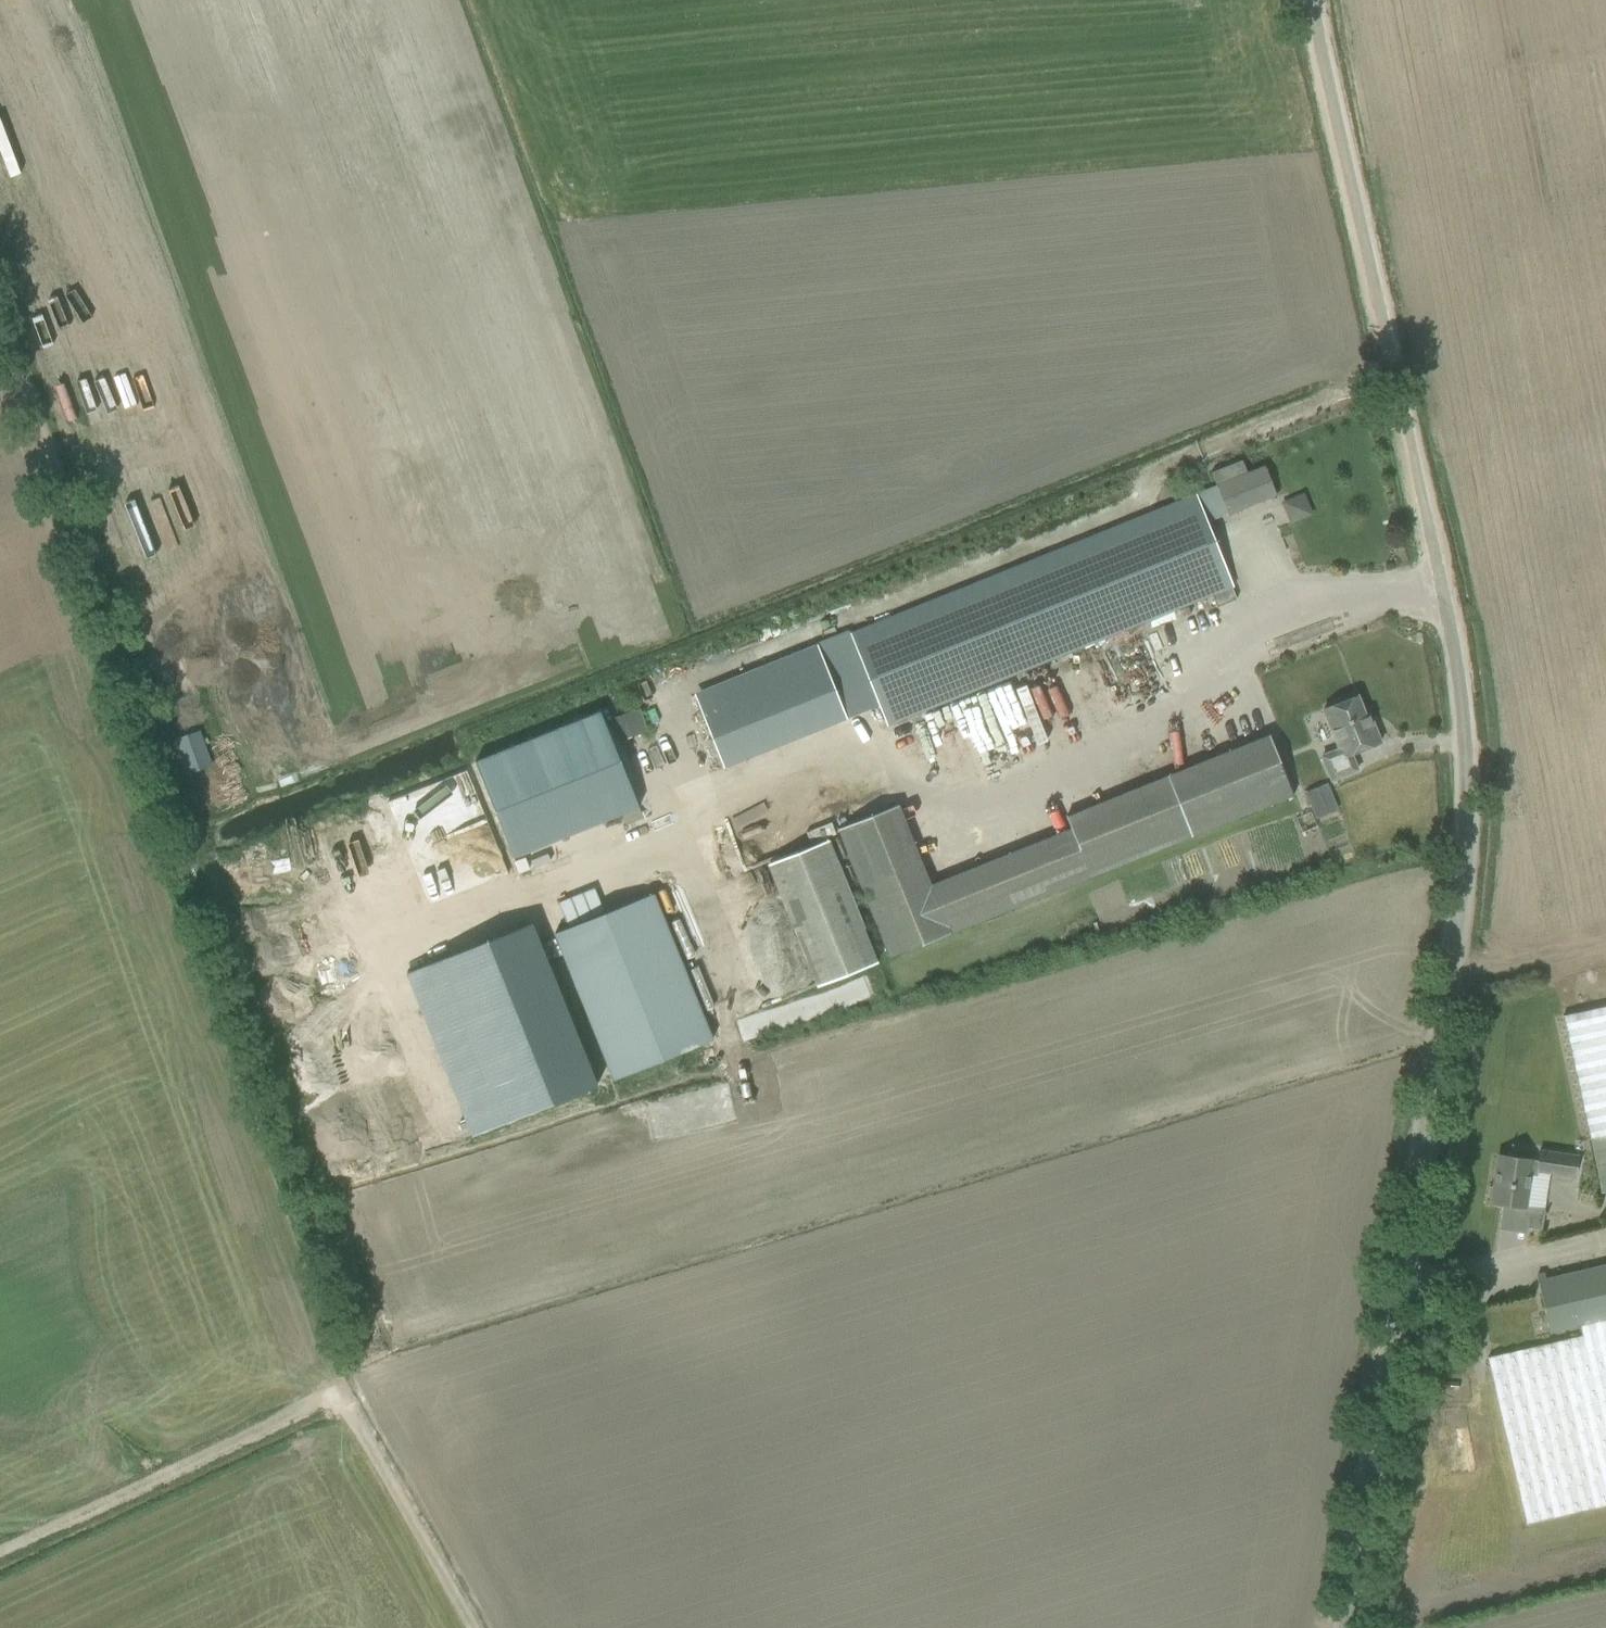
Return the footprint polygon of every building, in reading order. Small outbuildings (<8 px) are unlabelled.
[(1228,515),(1276,495),(1265,467),(1216,486),(1228,515)] [(1232,588),(1233,587),(1196,495),(851,633),(887,725),(1206,597),(1208,601),(1213,599),(1217,608),(1236,600),(1232,588)] [(822,645),(696,686),(721,762),(847,721),(822,645)] [(1369,714),(1365,715),(1357,696),(1323,710),(1339,750),(1322,757),(1332,780),(1357,770),(1351,755),(1381,743),(1369,714)] [(622,738),(647,729),(639,706),(614,715),(622,738)] [(1187,838),(1294,796),(1269,735),(1163,778),(1187,838)] [(1315,819),(1338,810),(1327,784),(1304,793),(1315,819)] [(817,987),(877,963),(828,840),(768,864),(817,987)] [(654,894),(555,934),(614,1080),(713,1040),(654,894)] [(762,1027),(756,1028),(755,1016),(738,1018),(740,1039),(763,1037),(762,1027)] [(1489,1188),(1488,1196),(1492,1199),(1491,1203),(1525,1208),(1532,1209),(1529,1227),(1541,1228),(1549,1173),(1575,1177),(1578,1157),(1539,1151),(1537,1161),(1498,1155),(1493,1187),(1489,1188)] [(1550,1332),(1580,1325),(1582,1336),(1487,1357),(1525,1525),(1605,1506),(1605,1266),(1546,1280),(1544,1274),(1537,1275),(1550,1332)]
